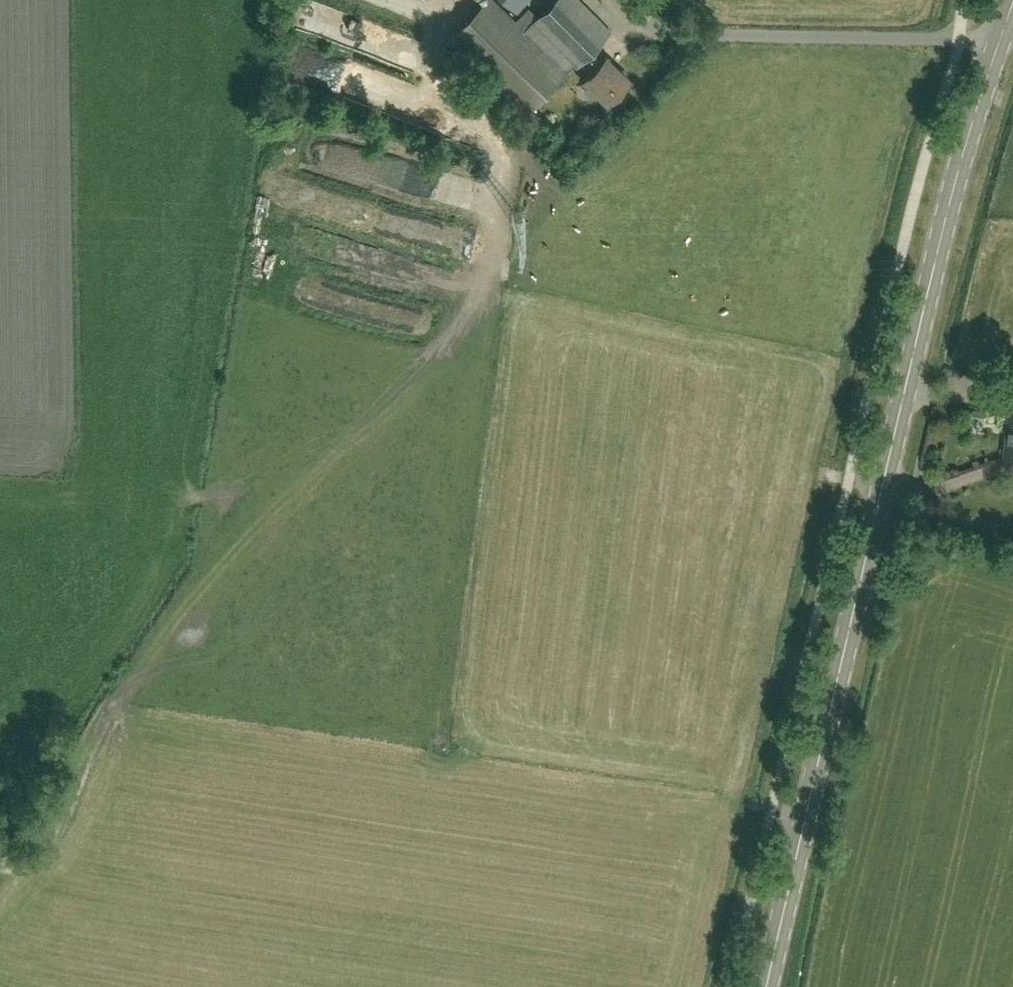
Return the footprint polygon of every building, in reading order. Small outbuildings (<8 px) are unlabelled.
[(629,81),(605,57),(601,61),(592,51),(611,32),(578,0),(555,0),(524,32),(492,0),(488,0),(447,42),(524,117),(574,66),(577,68),(582,63),(592,72),(584,80),(608,103),(629,81)] [(973,434),(991,434),(992,412),(973,412),(973,434)]
